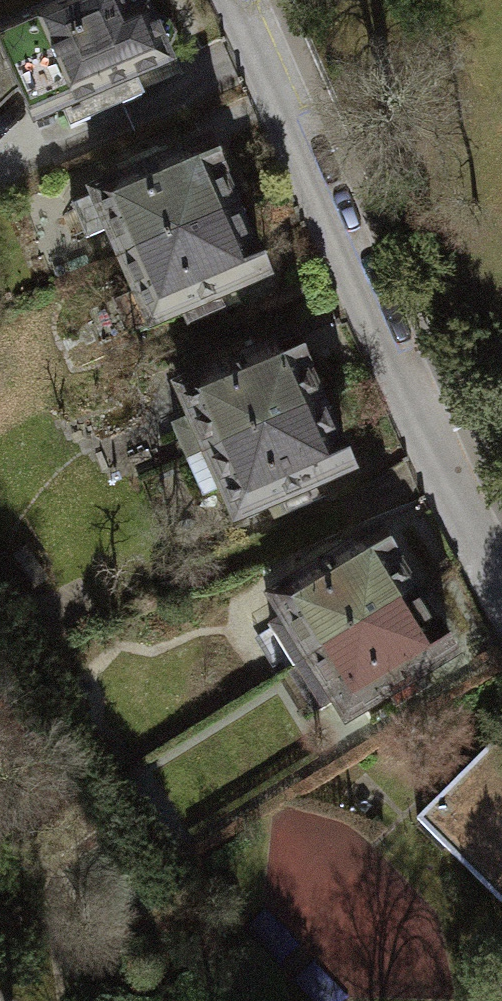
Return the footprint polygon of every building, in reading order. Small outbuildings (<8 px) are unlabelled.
[(169,47),(174,35),(169,24),(156,18),(151,21),(142,0),(70,0),(0,31),(0,42),(36,122),(62,110),(71,129),(141,97),(133,78),(169,62),(164,49),(169,47)] [(235,210),(233,205),(238,195),(230,178),(219,174),(206,143),(161,163),(156,149),(116,166),(123,180),(94,193),(95,195),(72,205),(86,238),(109,228),(122,259),(235,210)] [(263,275),(250,245),(255,235),(246,216),(237,214),(235,210),(122,259),(136,291),(114,300),(129,334),(180,311),(187,325),(226,308),(219,294),(263,275)] [(320,403),(318,399),(323,388),(315,371),(304,368),(292,338),(247,357),(241,344),(206,359),(212,373),(179,387),(208,452),(320,403)] [(348,469),(335,439),(339,427),(332,410),(321,408),(320,403),(208,452),(237,517),(267,503),(274,518),(311,502),(305,487),(348,469)] [(414,593),(411,590),(414,579),(404,562),(394,561),(376,532),(336,557),(328,544),(304,558),(306,561),(296,567),(303,578),(273,597),(285,616),(269,626),(294,666),(414,593)] [(450,653),(433,625),(436,613),(427,598),(415,596),(414,593),(294,666),(320,709),(336,700),(346,716),(386,692),(394,706),(418,692),(409,677),(450,653)] [(501,903),(501,902),(501,733),(417,818),(501,903)]
